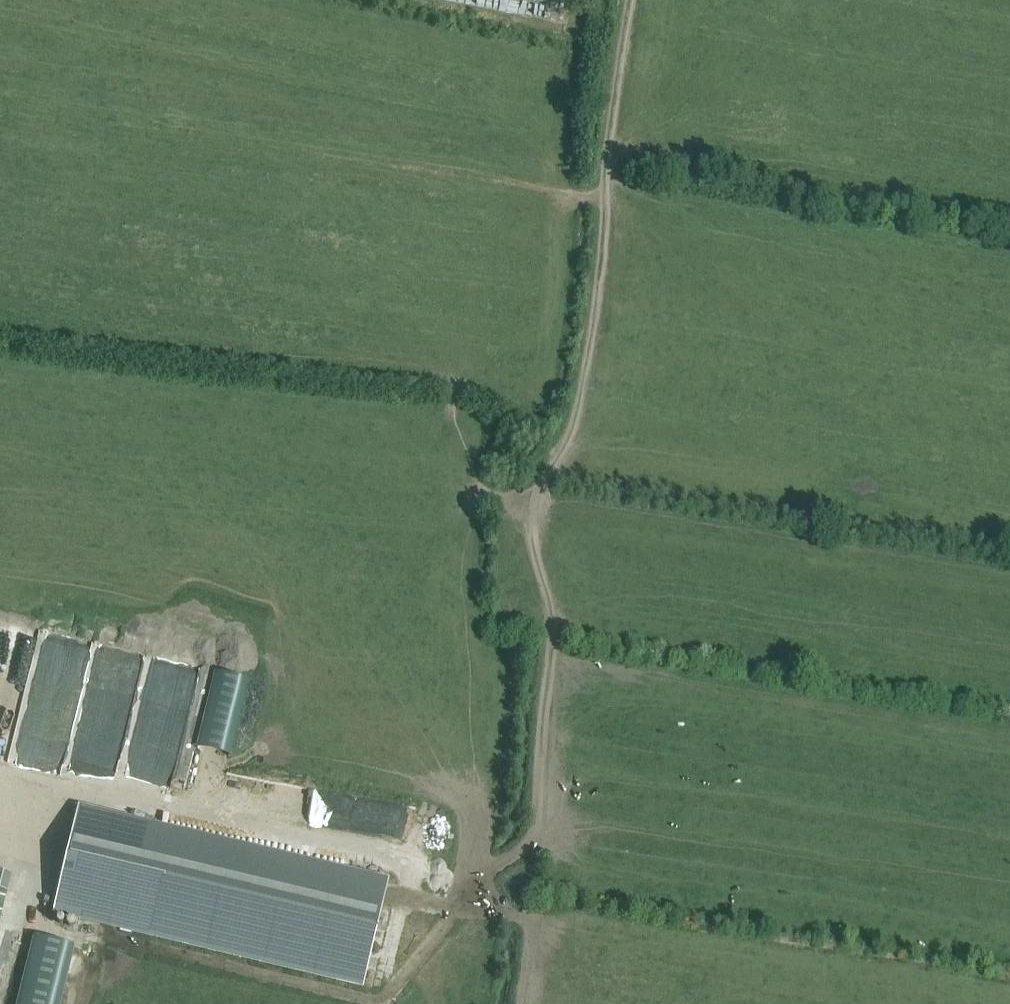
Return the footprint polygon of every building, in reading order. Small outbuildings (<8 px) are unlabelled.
[(54,912),(363,986),(387,882),(78,809),(54,912)] [(21,894),(27,876),(0,868),(0,887),(21,894)]
